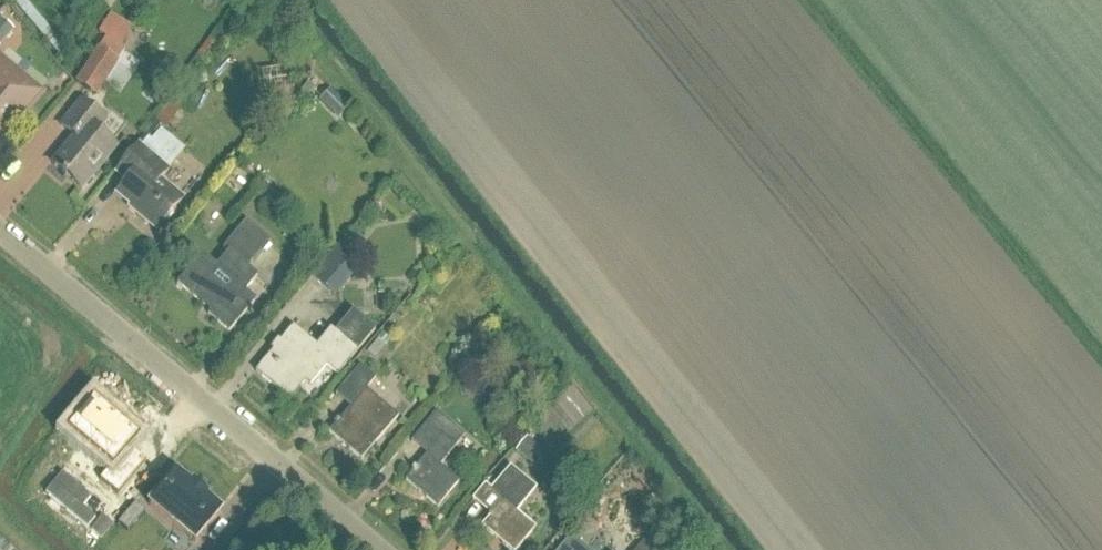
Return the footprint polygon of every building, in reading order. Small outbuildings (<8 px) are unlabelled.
[(131,33),(109,18),(97,36),(119,51),(131,33)] [(0,22),(0,47),(12,31),(0,22)] [(2,58),(40,89),(46,82),(9,50),(2,58)] [(94,100),(117,64),(95,50),(72,86),(94,100)] [(0,62),(0,138),(38,94),(0,62)] [(263,96),(282,93),(279,71),(260,74),(263,96)] [(336,122),(348,110),(330,91),(317,103),(336,122)] [(81,191),(115,150),(96,134),(105,124),(81,104),(61,128),(76,142),(54,168),(63,176),(61,177),(65,181),(67,179),(81,191)] [(165,174),(138,151),(141,149),(139,148),(118,173),(129,183),(118,196),(139,213),(137,215),(157,231),(181,202),(159,183),(168,172),(167,171),(165,174)] [(246,269),(260,253),(236,234),(222,251),(228,256),(216,269),(202,257),(177,286),(204,309),(210,302),(216,307),(208,317),(230,334),(256,302),(246,294),(258,279),(246,269)] [(333,299),(359,269),(335,248),(309,278),(333,299)] [(337,377),(375,332),(353,313),(335,335),(330,331),(316,348),(293,329),(256,374),(290,401),(305,383),(310,387),(326,368),(337,377)] [(351,410),(366,392),(375,381),(360,368),(335,396),(351,410)] [(366,392),(351,410),(339,424),(337,423),(335,425),(337,426),(329,435),(362,462),(383,437),(397,419),(379,404),(366,392)] [(111,470),(100,483),(118,498),(146,465),(129,450),(138,440),(120,426),(121,425),(111,417),(110,417),(93,403),(67,433),(111,470)] [(456,451),(465,440),(438,416),(412,444),(427,457),(415,471),(413,470),(411,472),(413,474),(405,483),(437,510),(459,485),(440,469),(455,451),(456,451)] [(533,469),(545,455),(525,439),(514,453),(533,469)] [(518,486),(531,497),(537,491),(524,480),(527,476),(515,466),(490,493),(503,504),(518,486)] [(220,516),(221,514),(220,513),(206,501),(207,500),(206,499),(205,499),(194,489),(192,488),(191,489),(177,477),(175,476),(174,477),(149,507),(148,508),(150,510),(193,546),(194,547),(196,546),(195,545),(220,516)] [(531,497),(518,486),(503,504),(492,517),(490,516),(488,518),(490,520),(482,529),(507,549),(519,549),(535,531),(516,515),(531,497)] [(137,526),(127,517),(118,527),(128,536),(137,526)] [(111,532),(99,521),(90,532),(102,542),(111,532)] [(671,547),(652,531),(636,549),(668,549),(671,547)] [(572,539),(562,549),(585,549),(572,539)]
